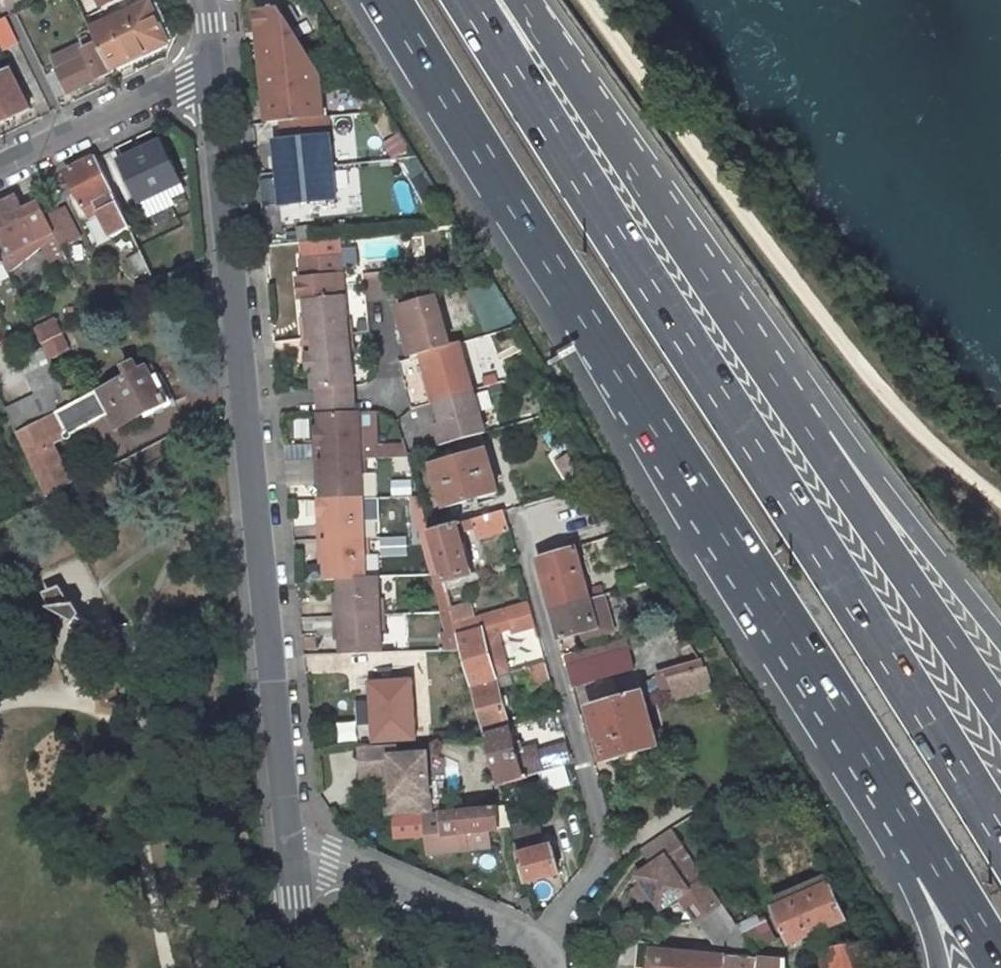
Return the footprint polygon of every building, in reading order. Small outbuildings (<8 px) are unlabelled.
[(104,9),(122,0),(100,0),(104,9)] [(168,43),(149,3),(92,30),(99,44),(111,70),(168,43)] [(321,79),(281,9),(257,12),(267,124),(283,123),(289,122),(325,119),(321,79)] [(7,18),(0,21),(0,40),(1,43),(5,41),(8,48),(19,43),(7,18)] [(111,70),(99,44),(93,47),(88,35),(80,39),(82,42),(51,57),(57,71),(46,75),(57,99),(112,73),(111,70)] [(29,110),(11,72),(2,77),(0,71),(0,124),(29,110)] [(289,122),(283,123),(284,143),(276,144),(282,206),(335,202),(327,119),(325,119),(289,122)] [(159,139),(115,161),(142,213),(188,191),(159,139)] [(117,236),(131,230),(96,157),(67,171),(90,218),(99,213),(112,239),(117,236)] [(0,204),(0,253),(5,262),(9,273),(41,252),(50,265),(67,256),(62,248),(47,217),(41,203),(25,210),(18,195),(0,204)] [(62,248),(81,239),(66,207),(47,217),(62,248)] [(100,215),(87,220),(95,238),(108,232),(100,215)] [(131,230),(117,236),(122,245),(135,239),(131,230)] [(393,257),(392,240),(362,240),(363,258),(393,257)] [(315,340),(353,336),(349,295),(337,296),(335,276),(346,275),(344,256),(301,261),(303,279),(298,279),(300,301),(305,300),(307,318),(308,325),(303,325),(304,341),(315,340)] [(5,262),(0,264),(0,281),(11,276),(9,273),(5,262)] [(396,296),(394,271),(379,272),(381,297),(396,296)] [(381,297),(379,272),(364,274),(367,299),(381,297)] [(337,296),(349,295),(346,275),(335,276),(337,296)] [(450,345),(437,296),(398,307),(412,357),(422,355),(422,354),(451,346),(450,345)] [(50,360),(70,349),(62,332),(42,343),(44,348),(50,360)] [(316,354),(311,354),(313,372),(314,390),(317,389),(357,386),(353,336),(315,340),(316,354)] [(422,354),(422,355),(435,401),(474,390),(460,343),(450,345),(451,346),(422,354)] [(59,381),(50,360),(44,348),(21,359),(36,392),(59,381)] [(71,406),(59,412),(69,433),(68,434),(67,435),(67,436),(67,437),(68,438),(70,440),(73,439),(74,438),(74,435),(111,416),(118,431),(169,404),(164,395),(161,396),(150,374),(145,377),(141,369),(138,371),(134,362),(124,367),(129,376),(71,406)] [(495,374),(483,378),(485,386),(497,383),(495,374)] [(60,382),(7,409),(18,433),(42,421),(59,412),(71,406),(60,382)] [(357,386),(317,389),(318,413),(321,413),(358,412),(357,386)] [(474,390),(435,401),(441,423),(435,425),(441,446),(486,433),(474,390)] [(358,412),(321,413),(321,427),(317,428),(317,446),(327,446),(328,459),(328,460),(362,459),(377,458),(376,411),(358,412)] [(68,434),(69,433),(59,412),(42,421),(54,446),(68,438),(67,437),(67,436),(67,435),(68,434)] [(44,489),(46,493),(71,481),(54,446),(42,421),(18,433),(44,489)] [(459,443),(463,458),(434,466),(447,508),(499,492),(482,435),(459,443)] [(394,446),(394,458),(409,457),(406,446),(394,446)] [(573,453),(558,463),(575,491),(593,485),(573,453)] [(324,499),(363,498),(362,459),(328,460),(328,459),(318,460),(318,476),(323,476),(324,482),(324,499)] [(413,495),(413,479),(392,480),(392,495),(413,495)] [(44,489),(31,495),(35,505),(49,497),(46,493),(44,489)] [(324,499),(319,500),(320,540),(365,538),(363,498),(324,499)] [(504,510),(430,532),(431,535),(443,581),(469,574),(455,528),(460,527),(461,527),(475,523),(478,534),(508,525),(504,510)] [(365,538),(320,540),(320,556),(325,556),(326,562),(326,580),(339,580),(366,578),(365,538)] [(577,547),(538,558),(552,610),(591,599),(577,547)] [(335,601),(336,617),(380,615),(379,577),(366,578),(339,580),(339,594),(340,601),(335,601)] [(36,601),(67,642),(93,623),(62,582),(36,601)] [(653,582),(640,586),(647,598),(658,591),(653,582)] [(591,599),(552,610),(561,640),(585,633),(587,639),(613,631),(603,596),(591,599)] [(477,616),(455,623),(457,632),(462,649),(466,664),(469,676),(472,686),(511,674),(509,669),(496,673),(485,636),(498,632),(513,627),(514,633),(536,626),(529,601),(477,616)] [(472,603),(451,609),(452,612),(455,623),(477,616),(472,603)] [(455,623),(452,612),(442,614),(447,633),(457,632),(455,623)] [(341,634),(341,640),(342,655),(382,653),(381,621),(385,621),(384,615),(380,615),(336,617),(336,634),(341,634)] [(663,627),(565,656),(567,665),(629,648),(636,669),(635,669),(643,693),(645,698),(668,692),(660,678),(704,665),(702,663),(678,622),(663,627)] [(447,633),(443,633),(447,650),(462,649),(457,632),(447,633)] [(498,632),(485,636),(496,673),(509,669),(498,632)] [(305,650),(317,649),(317,637),(305,638),(305,650)] [(636,669),(629,648),(567,665),(574,687),(635,669),(636,669)] [(466,664),(442,669),(445,682),(469,676),(466,664)] [(551,681),(547,664),(511,674),(472,686),(485,734),(509,727),(499,688),(530,679),(532,687),(551,681)] [(372,684),(376,741),(416,739),(412,681),(372,684)] [(642,760),(639,752),(659,747),(645,698),(643,693),(590,708),(605,762),(625,756),(627,764),(642,760)] [(554,719),(553,714),(532,721),(533,725),(554,719)] [(532,721),(509,727),(511,731),(521,728),(522,732),(534,729),(533,725),(532,721)] [(511,731),(509,727),(485,734),(500,786),(530,777),(529,775),(570,763),(565,746),(540,753),(538,747),(523,752),(517,754),(515,745),(511,731)] [(523,752),(520,743),(515,745),(517,754),(523,752)] [(425,813),(433,813),(428,753),(392,756),(391,746),(361,748),(363,778),(393,776),(399,775),(400,795),(394,796),(396,816),(425,813)] [(490,828),(511,826),(505,805),(433,813),(425,813),(429,853),(466,850),(492,847),(490,828)] [(538,821),(516,827),(519,840),(541,834),(538,821)] [(672,828),(641,850),(652,867),(638,876),(662,909),(680,896),(697,920),(722,902),(705,877),(688,889),(667,857),(684,845),(672,828)] [(529,843),(516,847),(516,855),(531,851),(529,843)] [(516,855),(523,888),(560,876),(552,846),(531,851),(516,855)] [(774,864),(769,866),(773,877),(779,874),(774,864)] [(776,908),(791,943),(846,920),(831,884),(776,908)] [(723,903),(699,920),(726,956),(761,959),(763,959),(756,949),(744,934),(738,925),(723,903)] [(757,915),(738,925),(744,934),(756,949),(778,940),(765,918),(760,920),(757,915)] [(862,930),(857,933),(863,943),(867,940),(862,930)] [(825,967),(871,967),(866,943),(822,951),(825,967)] [(651,967),(724,967),(726,956),(653,949),(651,967)] [(726,956),(724,967),(760,967),(761,959),(726,956)] [(770,960),(769,967),(788,967),(788,961),(770,960)]
